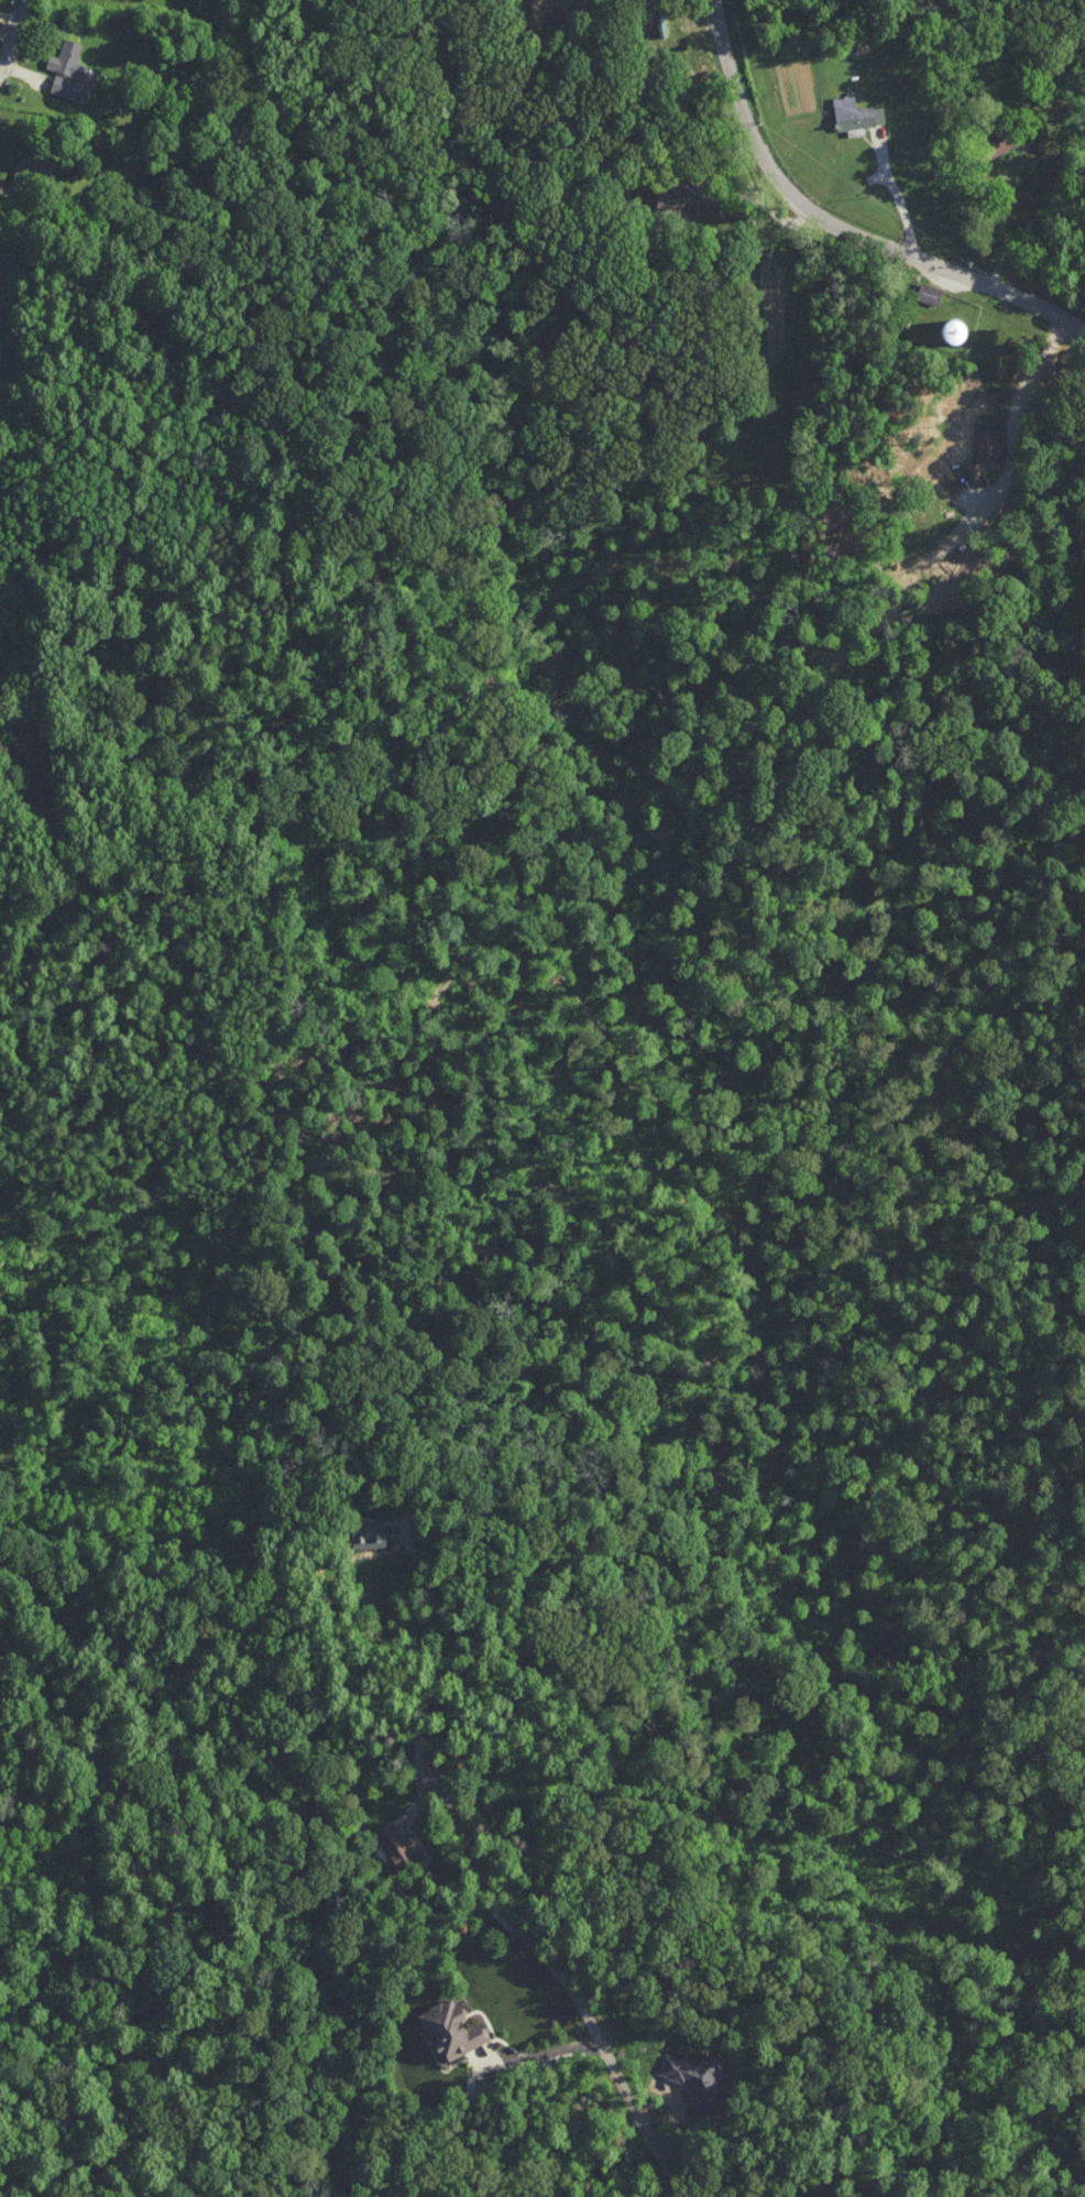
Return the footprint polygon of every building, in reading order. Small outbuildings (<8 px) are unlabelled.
[(83,43),(65,37),(59,56),(50,54),(46,67),(84,78),(88,64),(78,61),(83,43)] [(92,83),(54,76),(51,93),(89,100),(92,83)] [(886,124),(884,105),(856,108),(855,94),(834,96),(837,130),(886,124)] [(46,186),(55,164),(24,151),(7,188),(29,197),(36,181),(46,186)] [(939,304),(943,287),(921,283),(918,300),(939,304)] [(950,344),(971,342),(970,319),(948,320),(950,344)] [(388,1546),(387,1514),(355,1515),(356,1547),(388,1546)] [(396,1871),(424,1857),(410,1831),(401,1835),(393,1820),(375,1830),(396,1871)] [(452,2061),(493,2038),(483,2020),(473,2025),(460,2001),(456,2003),(452,1996),(419,2015),(427,2030),(432,2027),(440,2040),(434,2043),(441,2056),(447,2053),(452,2061)] [(729,2104),(710,2059),(698,2064),(665,2054),(659,2073),(689,2083),(693,2093),(690,2103),(694,2113),(701,2110),(703,2116),(729,2104)]
